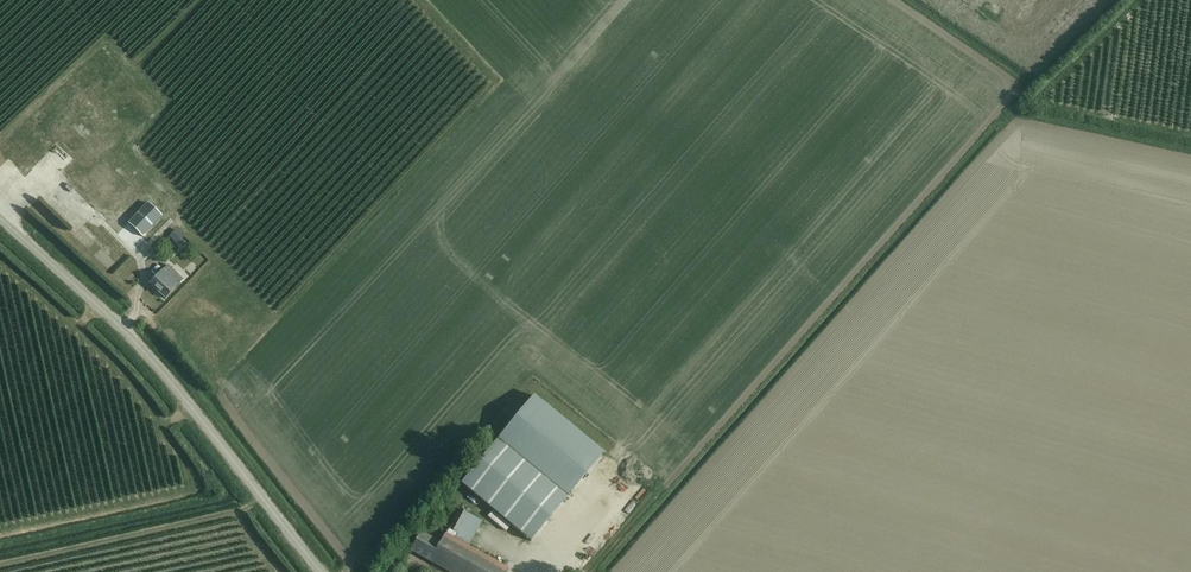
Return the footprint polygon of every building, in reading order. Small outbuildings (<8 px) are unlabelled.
[(148,203),(128,223),(143,237),(162,217),(148,203)] [(78,218),(71,226),(87,239),(94,231),(78,218)] [(177,241),(181,236),(175,231),(171,236),(177,241)] [(110,264),(116,257),(101,242),(94,249),(110,264)] [(163,269),(150,284),(166,299),(179,284),(183,279),(167,265),(163,269)] [(528,540),(601,451),(537,398),(464,486),(528,540)] [(461,510),(442,544),(421,533),(411,551),(449,571),(507,571),(509,568),(469,547),(483,522),(461,510)]
